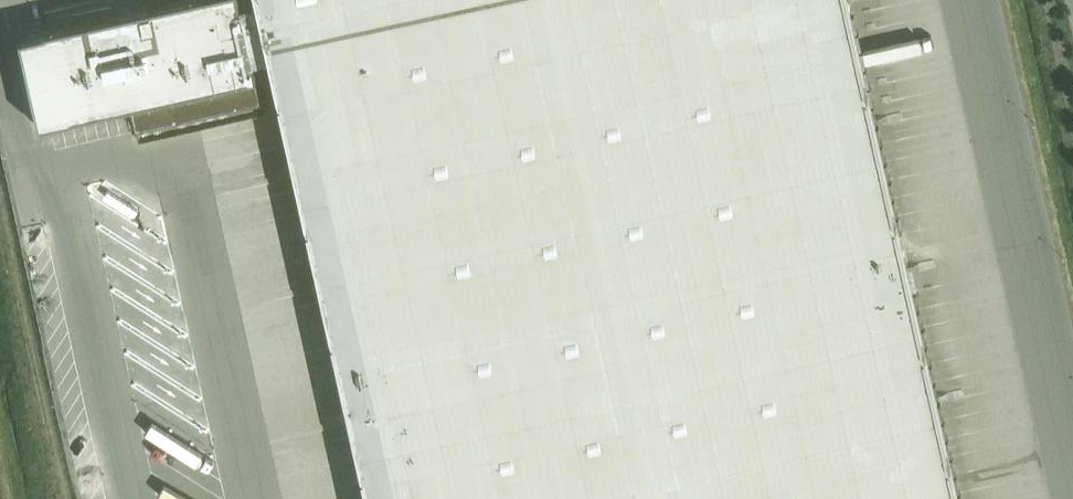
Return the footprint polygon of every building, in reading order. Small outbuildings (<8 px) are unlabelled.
[(15,34),(35,126),(131,104),(139,142),(266,114),(254,59),(272,55),(281,94),(282,94),(372,498),(958,498),(847,0),(248,0),(241,1),(241,0),(168,0),(15,34)] [(939,281),(941,294),(962,291),(959,278),(939,281)]
